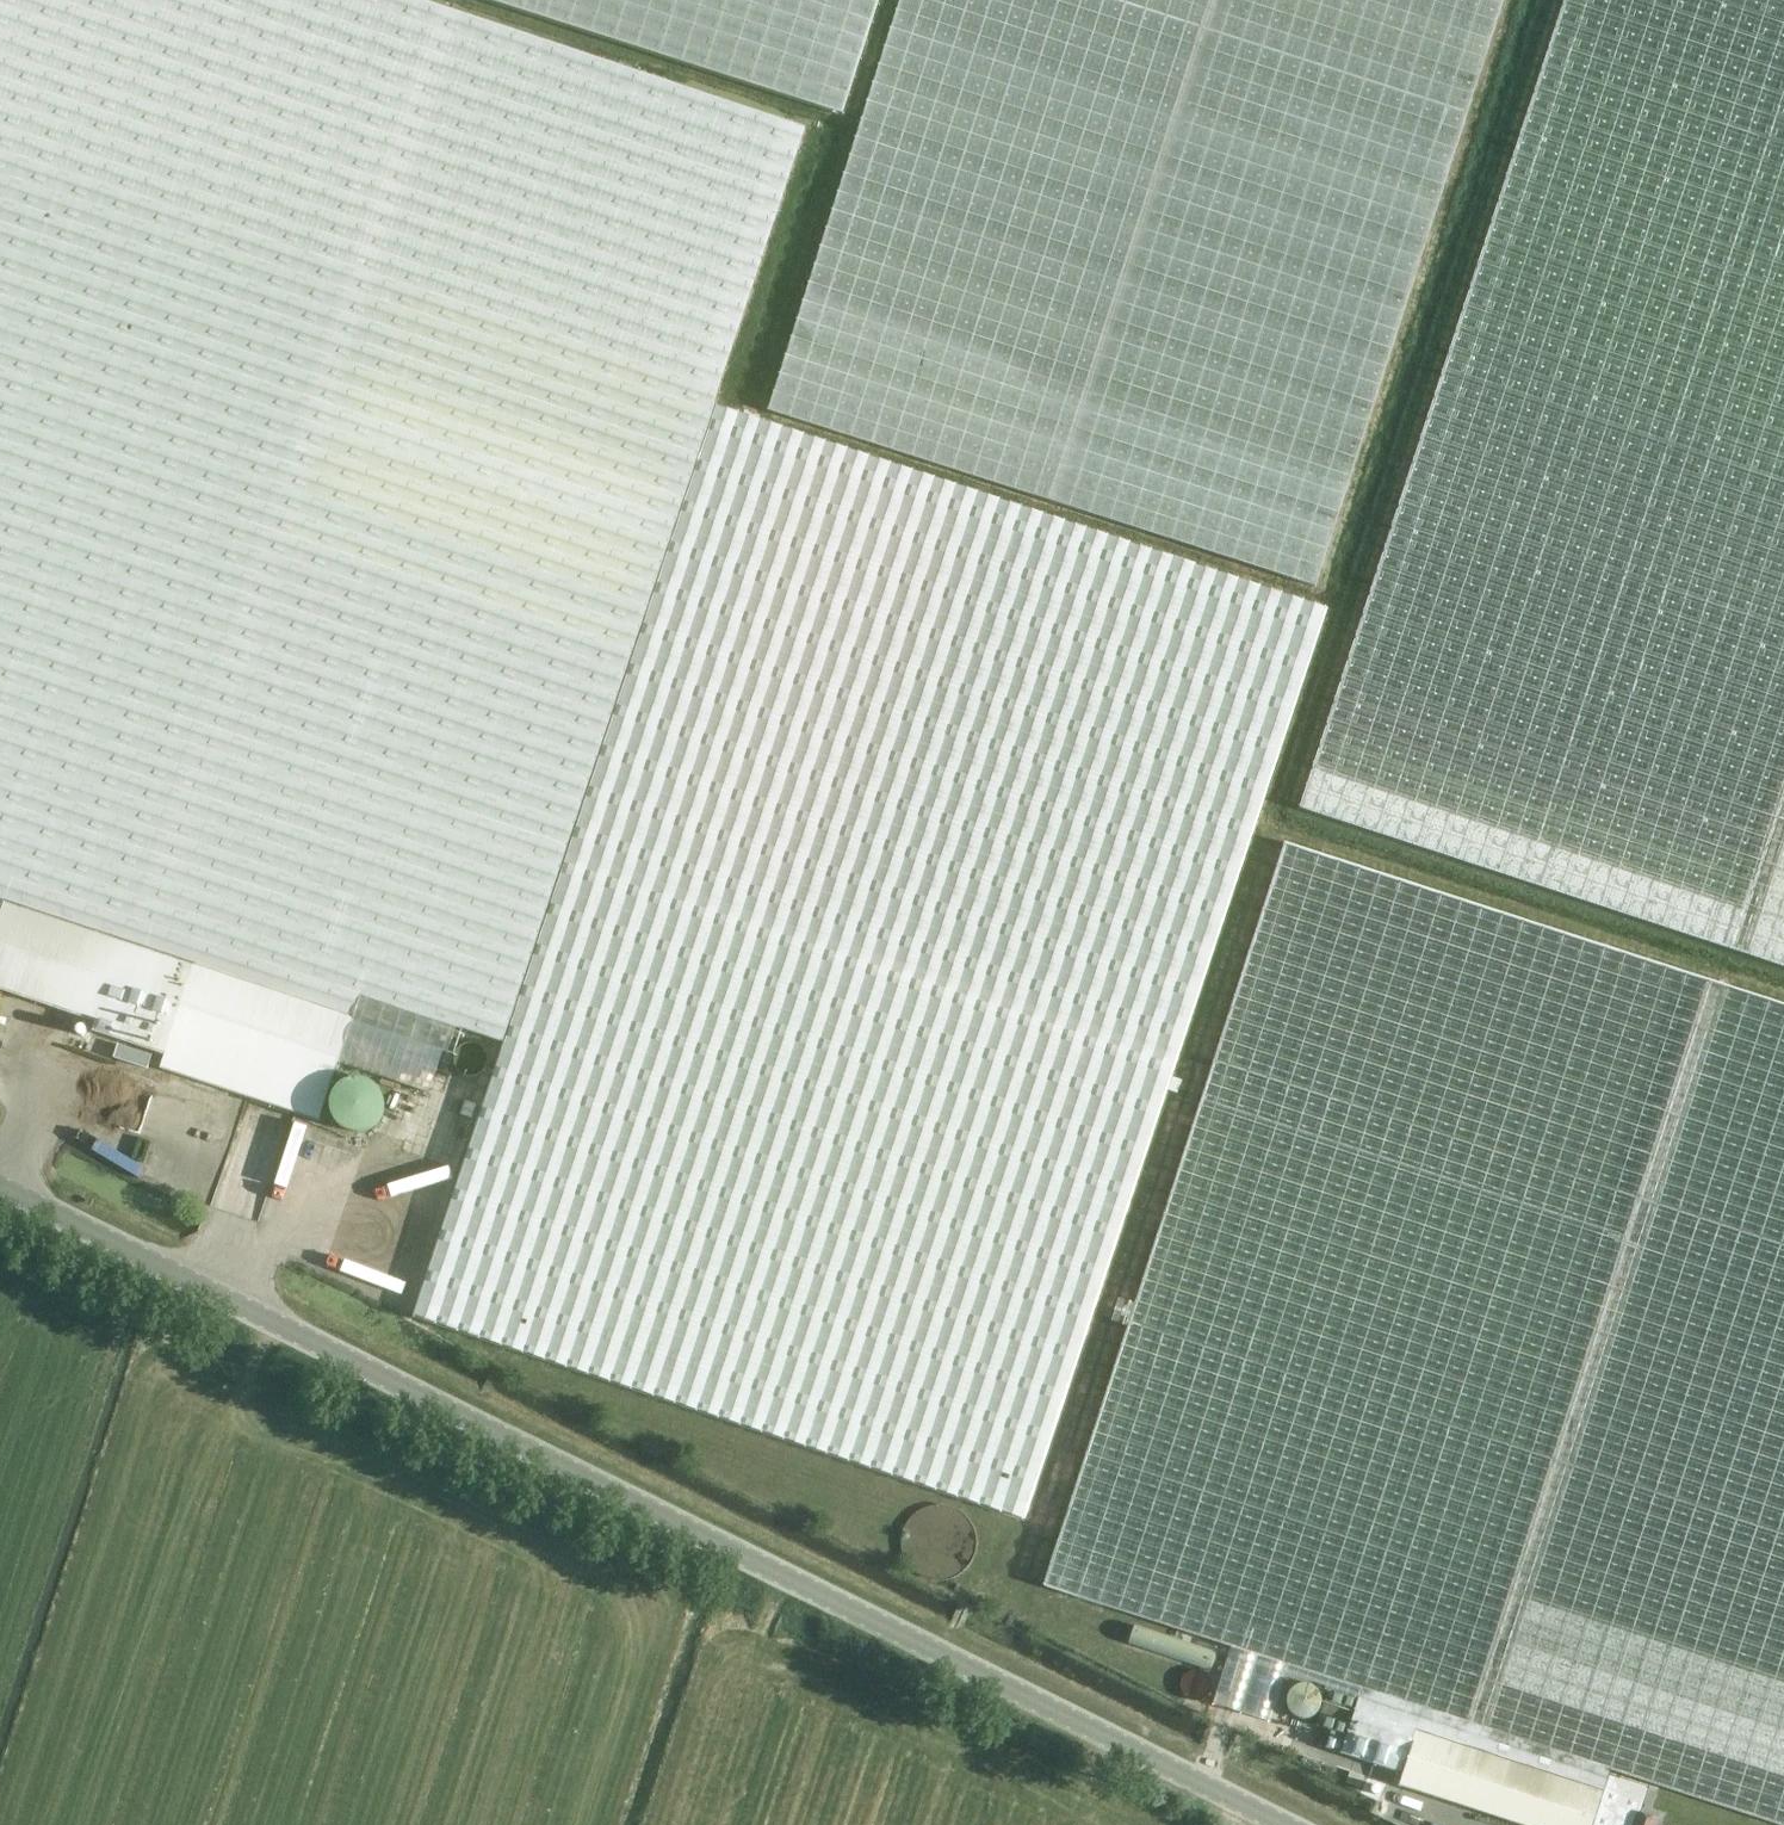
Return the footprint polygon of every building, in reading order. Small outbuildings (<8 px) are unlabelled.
[(419,0),(0,0),(0,991),(94,1022),(91,1031),(163,1056),(159,1068),(318,1121),(338,1062),(429,1094),(456,1028),(500,1043),(414,1316),(1025,1520),(1327,610),(713,406),(805,129),(419,0)] [(839,112),(876,0),(488,0),(839,112)] [(1320,586),(1505,0),(905,0),(774,413),(1320,586)] [(1783,968),(1783,1),(1782,0),(1565,0),(1299,809),(1783,968)] [(1775,1824),(1783,1824),(1783,1005),(1284,843),(1042,1587),(1360,1690),(1357,1700),(1327,1691),(1315,1727),(1345,1737),(1339,1755),(1401,1775),(1397,1787),(1515,1824),(1592,1824),(1609,1771),(1775,1824)] [(1181,1080),(1172,1077),(1168,1090),(1177,1093),(1181,1080)] [(1209,1667),(1212,1651),(1197,1648),(1194,1664),(1209,1667)] [(1279,1689),(1278,1683),(1277,1677),(1270,1667),(1267,1664),(1261,1660),(1256,1659),(1250,1658),(1245,1658),(1239,1659),(1233,1662),(1229,1665),(1224,1669),(1221,1674),(1219,1679),(1217,1686),(1217,1692),(1219,1699),(1221,1703),(1224,1708),(1228,1712),(1233,1716),(1237,1718),(1245,1720),(1252,1719),(1259,1718),(1268,1712),(1272,1708),(1276,1701),(1278,1696),(1279,1689)] [(1655,1821),(1637,1815),(1634,1824),(1654,1824),(1655,1821)]
